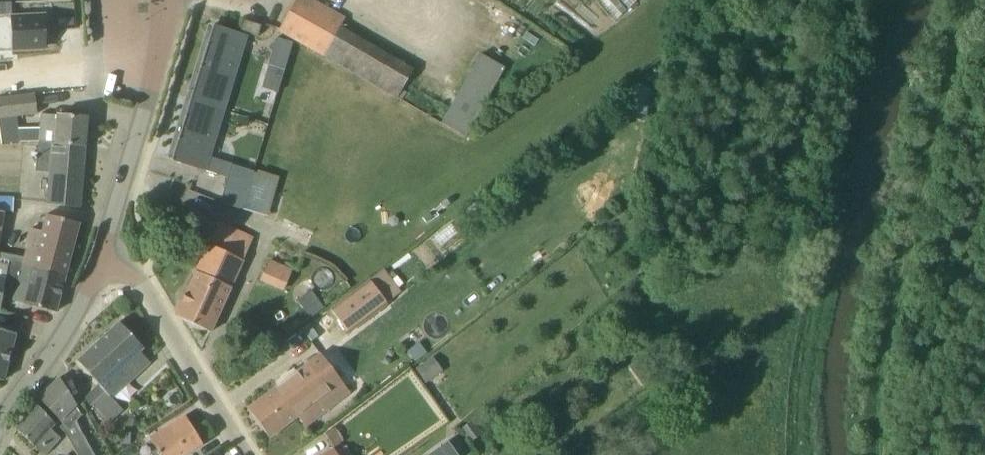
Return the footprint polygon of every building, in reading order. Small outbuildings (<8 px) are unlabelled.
[(344,19),(344,18),(345,16),(344,16),(343,18),(337,14),(338,12),(336,12),(335,14),(330,10),(331,8),(330,8),(328,10),(322,6),(324,4),(322,4),(321,6),(315,2),(316,0),(315,0),(314,2),(311,0),(295,0),(278,31),(323,57),(340,26),(344,19)] [(28,16),(0,17),(0,50),(30,49),(30,47),(46,46),(45,17),(28,17),(28,16)] [(258,35),(261,25),(244,20),(241,30),(258,35)] [(226,103),(247,35),(213,24),(192,92),(226,103)] [(414,66),(340,26),(323,57),(395,98),(414,66)] [(268,64),(284,69),(292,43),(276,37),(268,64)] [(489,95),(505,67),(480,54),(464,82),(489,95)] [(268,64),(261,87),(278,92),(284,69),(268,64)] [(465,137),(489,95),(464,82),(441,123),(465,137)] [(205,171),(226,103),(192,92),(171,160),(205,171)] [(0,98),(0,117),(12,116),(35,113),(33,94),(0,98)] [(85,146),(87,117),(40,113),(38,142),(85,146)] [(80,206),(85,146),(38,142),(36,171),(49,172),(47,203),(80,206)] [(220,203),(243,209),(254,171),(230,164),(220,203)] [(254,171),(243,209),(267,216),(278,178),(257,172),(254,171)] [(4,211),(13,211),(13,197),(0,196),(0,211),(4,211)] [(79,222),(46,214),(42,231),(30,228),(26,243),(28,244),(25,257),(0,252),(0,266),(7,267),(7,264),(13,266),(14,263),(65,274),(79,222)] [(210,332),(252,238),(217,222),(175,316),(210,332)] [(268,259),(263,273),(287,283),(292,270),(268,259)] [(14,263),(13,266),(7,264),(7,267),(0,266),(0,310),(5,280),(28,286),(23,303),(52,311),(56,312),(66,274),(65,274),(14,263)] [(383,271),(332,310),(349,331),(400,292),(383,271)] [(315,294),(300,305),(310,318),(324,308),(315,294)] [(107,425),(123,410),(112,398),(150,362),(139,351),(143,347),(119,321),(76,360),(99,385),(84,399),(107,425)] [(0,330),(0,379),(0,380),(3,381),(3,380),(4,378),(8,361),(9,361),(11,352),(10,352),(15,336),(16,333),(15,333),(16,333),(13,332),(13,333),(0,330)] [(418,338),(405,348),(413,358),(426,348),(418,338)] [(320,403),(344,385),(321,355),(320,354),(248,409),(269,437),(297,417),(304,427),(326,411),(320,403)] [(432,355),(415,368),(426,383),(443,370),(432,355)] [(38,397),(67,427),(74,422),(81,415),(75,407),(76,405),(59,377),(38,397)] [(60,438),(51,429),(55,424),(37,404),(15,429),(45,454),(60,438)] [(184,454),(201,444),(185,417),(151,438),(157,448),(151,452),(153,454),(183,454),(184,454)] [(472,420),(460,429),(469,442),(482,433),(472,420)] [(335,427),(324,433),(333,447),(343,440),(335,427)] [(77,454),(93,454),(80,432),(68,439),(77,454)] [(445,454),(463,454),(467,452),(455,435),(439,446),(445,454)]
